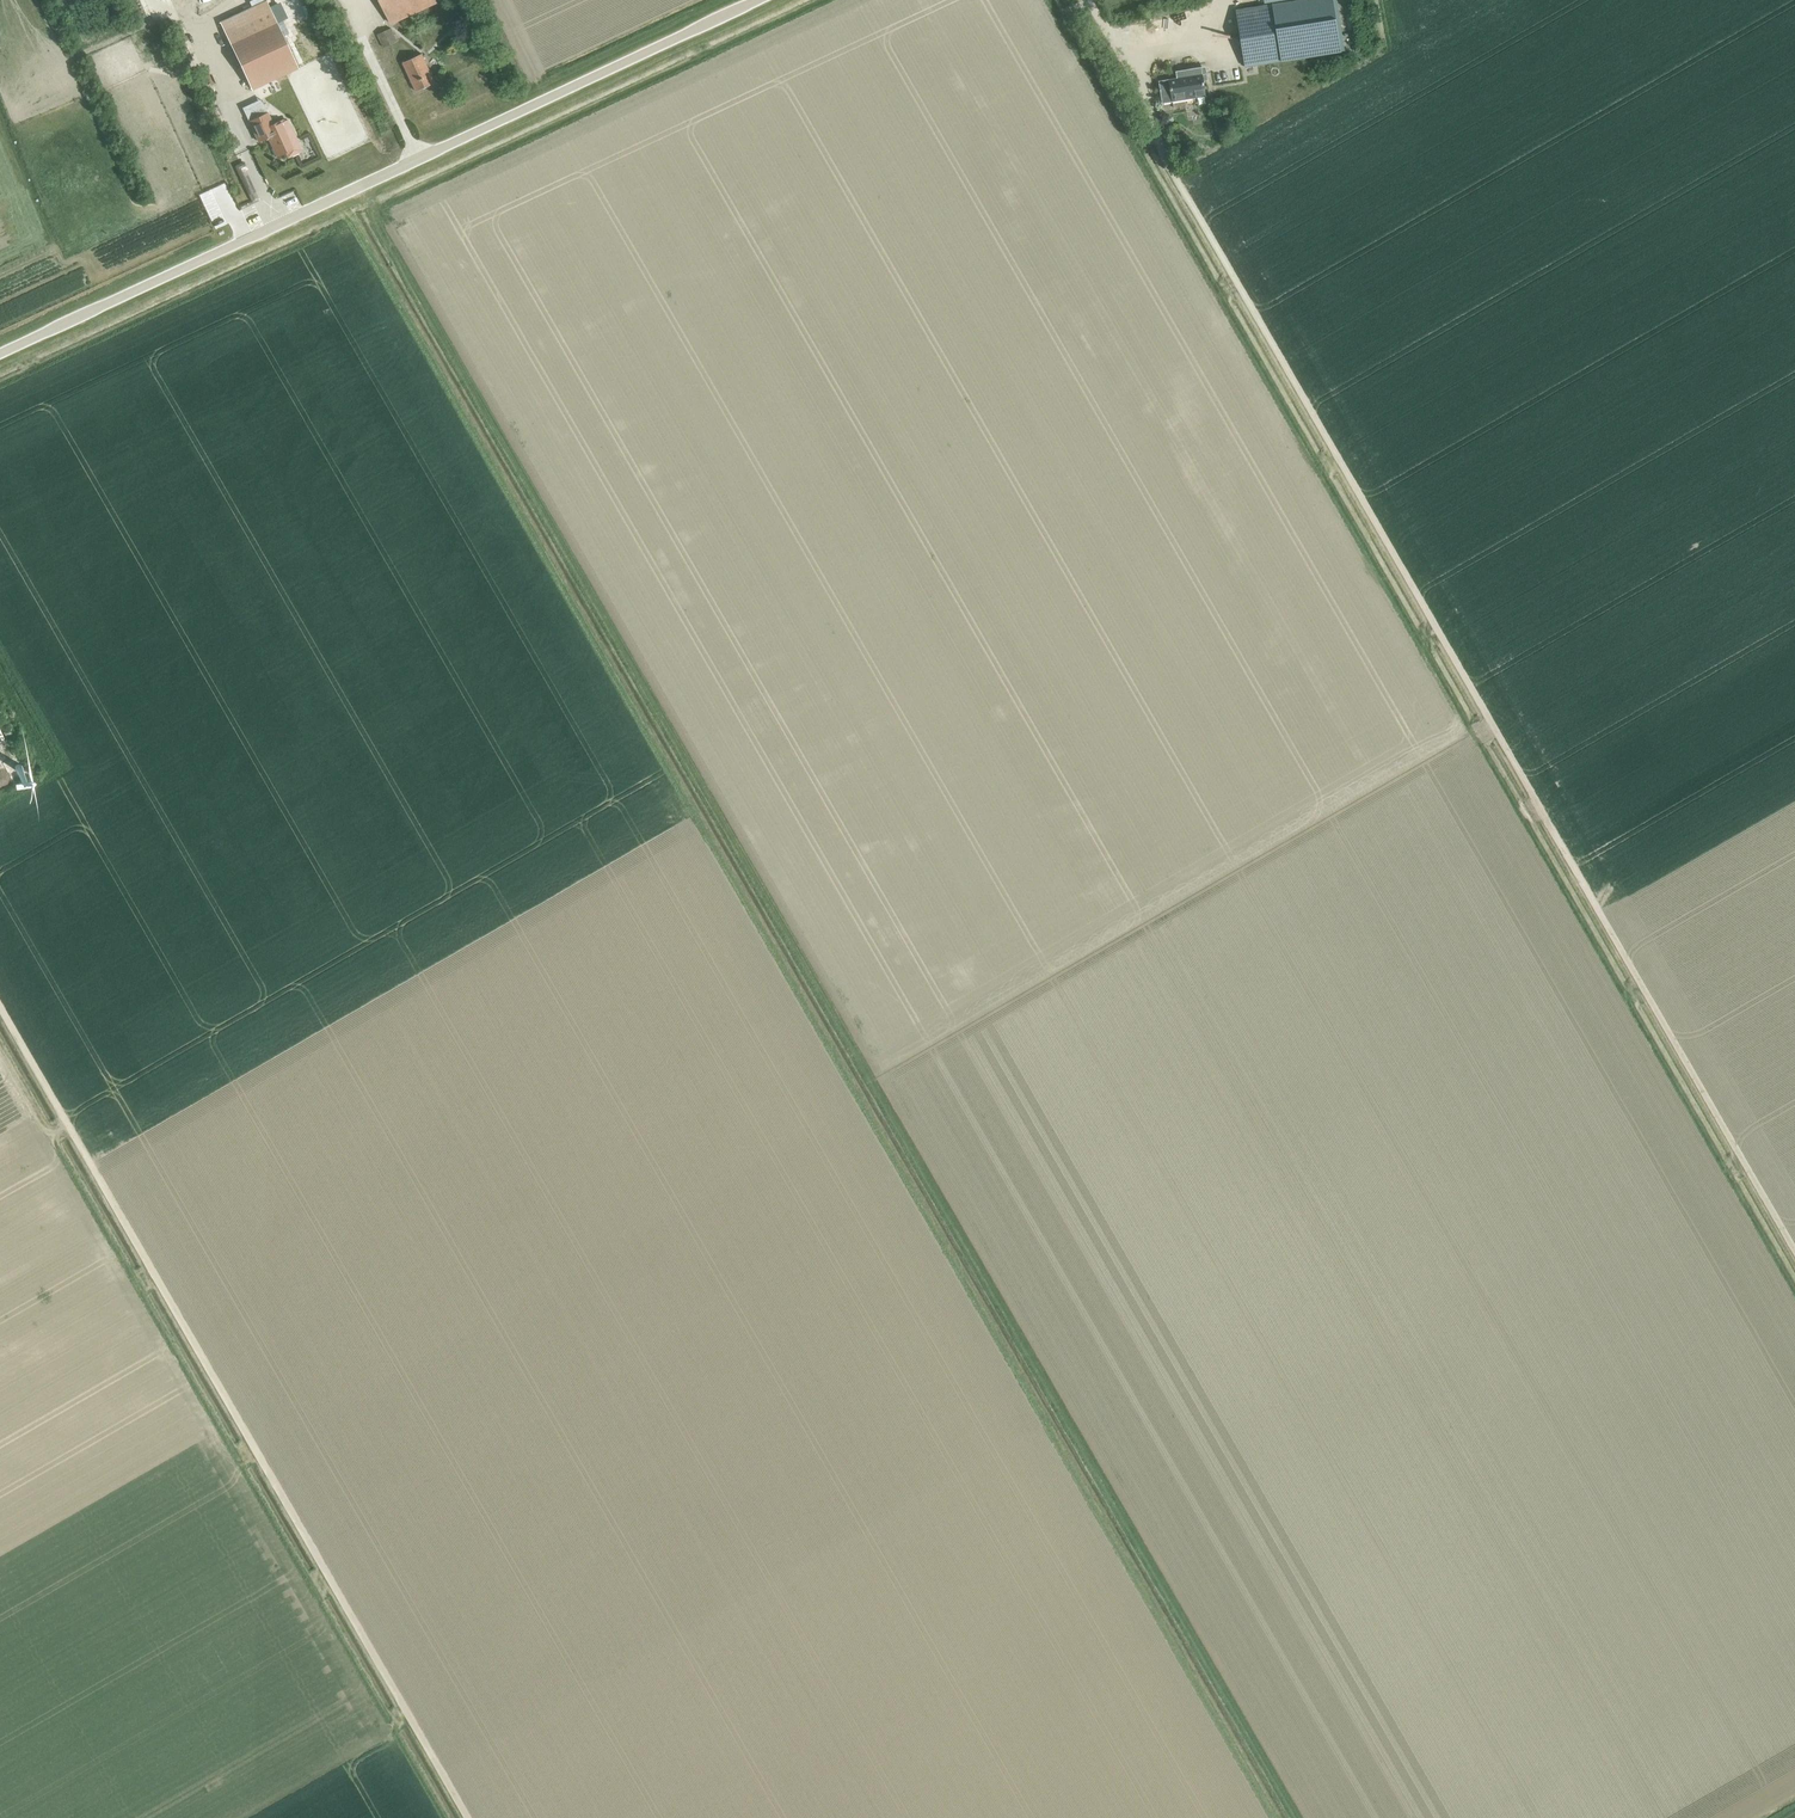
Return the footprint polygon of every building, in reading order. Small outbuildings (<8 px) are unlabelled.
[(391,24),(436,3),(435,0),(380,0),(391,24)] [(1245,67),(1341,51),(1333,0),(1297,0),(1236,10),(1245,67)] [(220,22),(252,89),(297,68),(265,1),(220,22)] [(377,34),(383,47),(396,41),(390,28),(377,34)] [(402,63),(403,63),(416,91),(415,91),(416,92),(435,83),(435,82),(434,82),(421,55),(422,55),(422,54),(402,63)] [(1172,101),(1173,108),(1174,108),(1172,101),(1205,95),(1206,102),(1207,102),(1201,67),(1186,69),(1186,70),(1187,70),(1187,73),(1180,74),(1181,78),(1169,80),(1169,79),(1168,79),(1168,80),(1160,82),(1161,89),(1160,89),(1160,92),(1161,92),(1163,103),(1164,103),(1163,102),(1172,101)] [(272,124),(267,112),(249,121),(259,142),(268,137),(277,156),(276,156),(277,157),(286,152),(288,156),(302,150),(289,124),(285,126),(282,120),(283,120),(283,119),(272,124)]
